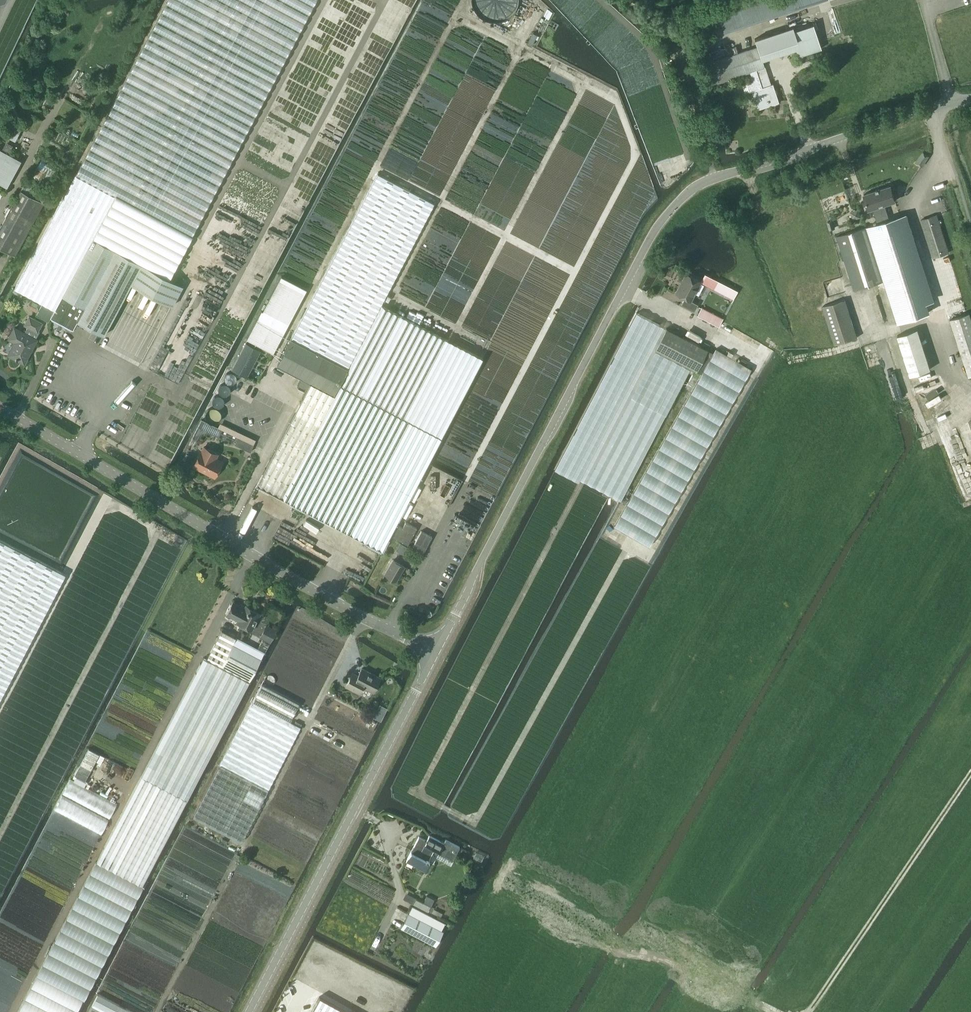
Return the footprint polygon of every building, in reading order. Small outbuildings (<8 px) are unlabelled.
[(76,174),(75,173),(52,218),(14,289),(23,294),(42,304),(54,310),(50,319),(72,330),(77,322),(103,336),(131,285),(171,306),(182,286),(170,280),(193,236),(318,0),(169,0),(76,174)] [(821,48),(812,23),(794,30),(792,25),(754,38),(757,46),(710,62),(717,82),(749,71),(752,79),(746,81),(749,92),(752,91),(758,109),(779,102),(773,84),(770,85),(761,59),(796,48),(799,55),(821,48)] [(10,129),(7,136),(15,140),(19,133),(10,129)] [(923,152),(916,162),(922,166),(928,156),(923,152)] [(56,171),(40,161),(31,176),(47,186),(56,171)] [(277,365),(310,382),(294,412),(256,484),(281,497),(382,549),(442,435),(482,358),(380,304),(434,204),(377,174),(290,338),(277,365)] [(15,256),(34,220),(48,193),(25,181),(10,208),(0,227),(0,249),(15,256)] [(878,223),(837,236),(854,290),(884,280),(898,322),(929,312),(926,302),(933,299),(906,214),(889,219),(884,204),(895,201),(890,186),(864,194),(869,209),(873,208),(878,223)] [(933,258),(942,255),(945,262),(949,260),(947,253),(949,253),(936,215),(920,220),(933,258)] [(694,311),(697,305),(690,301),(700,282),(686,274),(676,293),(685,298),(681,305),(694,311)] [(281,276),(260,316),(259,315),(247,339),(272,352),(306,289),(281,276)] [(14,289),(12,293),(21,297),(23,294),(14,289)] [(834,345),(856,338),(845,300),(823,307),(834,345)] [(48,322),(50,319),(54,310),(42,304),(41,305),(36,315),(48,322)] [(701,308),(697,315),(702,318),(706,311),(701,308)] [(636,313),(555,471),(579,483),(581,479),(587,483),(621,501),(690,368),(696,371),(701,374),(613,526),(649,547),(751,369),(716,349),(713,353),(707,350),(636,313)] [(970,375),(970,319),(969,313),(950,319),(968,376),(970,375)] [(23,363),(36,340),(35,339),(39,332),(37,330),(41,323),(30,317),(25,325),(28,326),(24,333),(14,328),(9,337),(16,341),(8,355),(23,363)] [(897,335),(910,376),(931,369),(918,329),(897,335)] [(246,376),(260,349),(246,342),(232,369),(246,376)] [(222,429),(202,420),(198,428),(218,437),(222,429)] [(254,445),(239,437),(235,445),(250,452),(254,445)] [(214,476),(221,462),(214,458),(216,453),(203,446),(201,451),(200,451),(192,465),(214,476)] [(189,455),(186,462),(191,464),(195,457),(189,455)] [(65,574),(62,572),(0,540),(0,698),(65,574)] [(385,574),(395,580),(404,566),(394,560),(385,574)] [(260,613),(246,606),(244,609),(239,606),(240,605),(233,602),(227,614),(238,620),(237,623),(252,630),(260,613)] [(221,630),(206,658),(249,681),(264,652),(221,630)] [(16,1011),(75,1011),(82,1000),(83,1000),(143,887),(141,886),(249,681),(203,657),(95,862),(16,1011)] [(380,678),(362,668),(356,679),(351,676),(346,686),(359,693),(362,686),(373,691),(380,678)] [(262,684),(193,817),(241,842),(301,727),(290,721),(299,704),(262,684)] [(74,775),(72,778),(83,784),(85,780),(99,754),(89,748),(74,775)] [(429,861),(428,861),(433,851),(453,860),(460,846),(445,839),(444,843),(429,836),(426,841),(419,837),(406,862),(424,871),(429,861)] [(476,852),(473,858),(481,862),(484,856),(476,852)] [(413,903),(428,911),(431,912),(434,907),(431,905),(434,900),(426,896),(423,902),(416,898),(413,903)] [(408,913),(400,927),(436,946),(443,932),(441,930),(408,913)] [(97,993),(88,1011),(134,1011),(97,993)] [(319,996),(310,1011),(347,1011),(319,996)]
